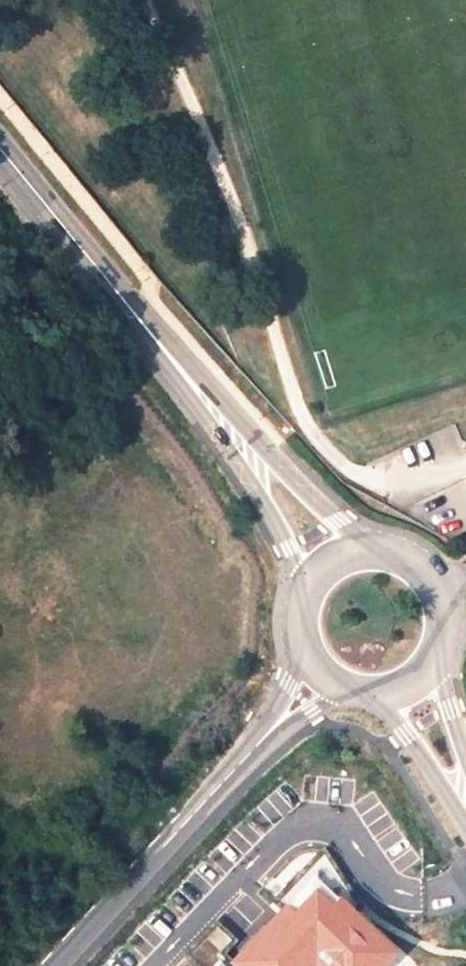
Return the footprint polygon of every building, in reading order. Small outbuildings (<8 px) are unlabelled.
[(354,760),(328,779),(371,839),(397,820),(354,760)] [(322,860),(277,905),(286,914),(235,965),(398,965),(403,961),(362,920),(372,909),(322,860)] [(217,959),(233,943),(216,926),(184,959),(192,965),(225,965),(217,959)]
